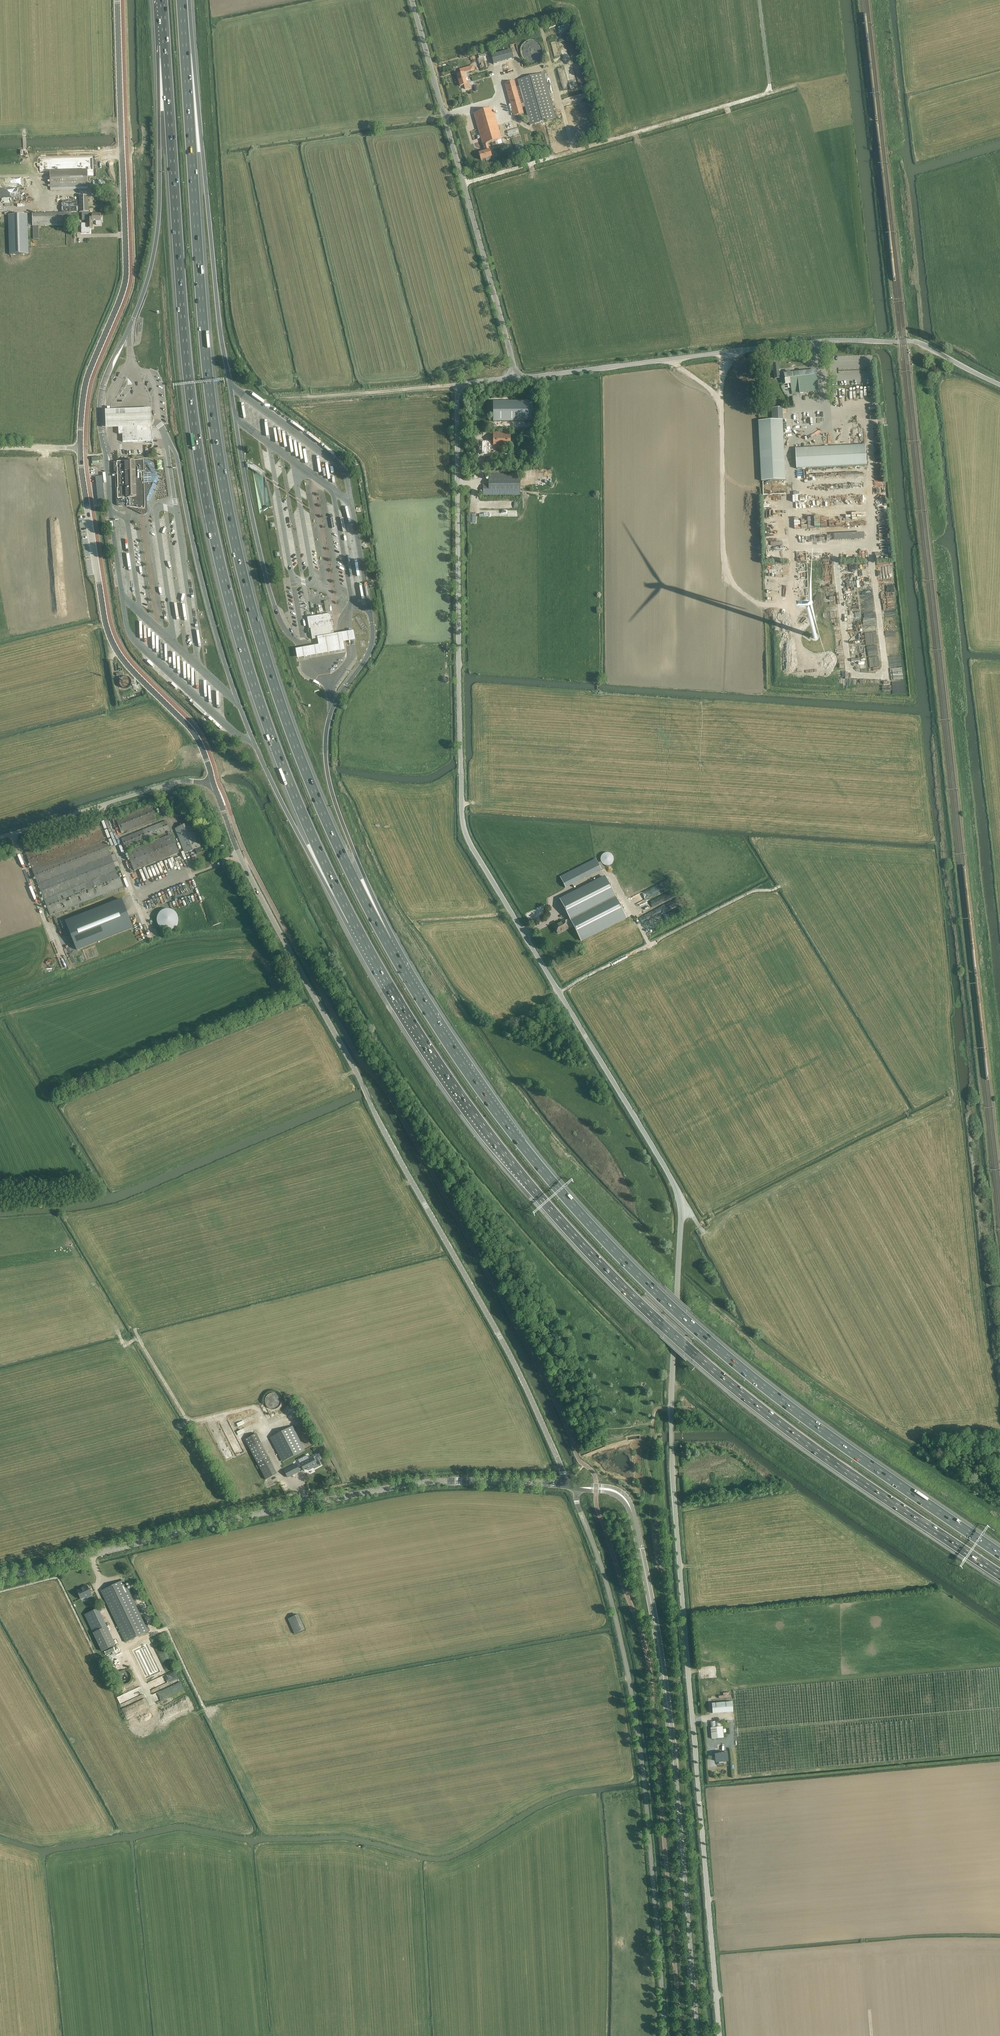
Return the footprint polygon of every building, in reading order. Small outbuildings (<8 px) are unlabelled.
[(514,58),(511,50),(491,55),(494,64),(514,58)] [(457,75),(458,81),(466,79),(468,78),(467,72),(475,70),(473,66),(459,69),(461,74),(457,75)] [(524,103),(530,125),(556,118),(543,72),(517,80),(519,86),(516,87),(514,81),(504,83),(514,116),(524,114),(521,104),(524,103)] [(466,79),(458,81),(460,87),(464,85),(465,89),(471,88),(470,86),(474,85),(473,82),(471,83),(470,80),(466,81),(466,79)] [(479,153),(481,160),(492,157),(488,144),(496,141),(497,145),(498,144),(498,143),(502,142),(501,140),(502,140),(493,108),(474,113),(483,145),(484,151),(479,153)] [(50,170),(51,188),(68,188),(88,187),(87,169),(50,170)] [(82,212),(82,218),(87,218),(87,228),(93,228),(93,221),(101,221),(101,214),(92,214),(89,215),(88,196),(80,196),(80,212),(82,212)] [(68,225),(67,213),(32,214),(33,226),(68,225)] [(27,214),(9,215),(10,255),(28,254),(27,214)] [(792,383),(793,394),(819,391),(816,370),(790,373),(790,371),(788,372),(788,374),(785,374),(786,384),(792,383)] [(255,391),(252,396),(264,402),(267,397),(255,391)] [(493,402),(493,422),(533,422),(533,401),(493,402)] [(783,408),(772,408),(773,420),(759,421),(762,481),(776,481),(786,480),(783,408)] [(152,427),(151,409),(106,410),(106,428),(152,427)] [(307,432),(305,436),(320,444),(321,441),(317,439),(319,436),(309,429),(309,428),(292,418),(289,423),(303,431),(304,430),(307,432)] [(123,434),(123,442),(153,441),(153,430),(152,430),(152,427),(152,426),(152,425),(151,425),(151,424),(150,424),(149,423),(149,424),(121,425),(120,425),(119,426),(119,427),(118,428),(119,434),(123,434)] [(479,447),(479,451),(480,451),(480,456),(485,456),(485,457),(488,457),(488,456),(489,456),(489,450),(493,450),(493,452),(495,452),(495,450),(511,450),(511,431),(493,432),(493,441),(493,444),(489,444),(489,443),(480,443),(480,447),(479,447)] [(524,462),(533,462),(533,431),(523,431),(524,462)] [(868,464),(867,444),(797,449),(798,469),(868,464)] [(137,512),(137,511),(141,514),(144,508),(148,508),(148,504),(158,480),(158,479),(158,477),(158,476),(151,465),(150,463),(148,460),(143,460),(136,460),(125,460),(125,461),(114,462),(114,467),(114,470),(114,475),(115,475),(116,483),(116,487),(116,500),(117,504),(117,505),(117,506),(118,506),(119,506),(127,507),(137,512)] [(483,485),(483,495),(520,495),(520,474),(489,474),(489,485),(483,485)] [(96,477),(98,505),(105,504),(102,476),(96,477)] [(162,489),(162,491),(156,493),(157,498),(163,496),(162,494),(167,493),(166,488),(162,489)] [(850,524),(850,515),(844,515),(844,521),(838,521),(838,526),(844,526),(844,524),(850,524)] [(821,518),(821,529),(829,529),(829,518),(821,518)] [(883,620),(890,619),(889,616),(895,616),(894,610),(882,612),(883,620)] [(330,614),(307,618),(309,629),(310,629),(312,639),(334,636),(330,614)] [(318,638),(319,642),(319,646),(318,646),(314,647),(311,647),(308,648),(306,648),(302,649),(299,649),(296,650),(298,659),(301,659),(303,658),(307,657),(310,657),(313,656),(315,656),(319,655),(322,655),(326,654),(329,653),(333,653),(336,652),(340,651),(343,651),(346,650),(344,642),(347,642),(352,641),(356,641),(354,632),(351,632),(346,633),(345,633),(330,636),(318,638)] [(132,682),(132,681),(132,680),(131,678),(130,677),(129,676),(128,676),(127,675),(126,675),(125,675),(123,676),(122,676),(121,677),(120,678),(119,679),(119,680),(119,682),(119,683),(119,685),(120,686),(121,687),(122,687),(123,688),(124,689),(125,689),(126,689),(128,688),(129,688),(130,687),(131,685),(132,684),(132,683),(132,682)] [(172,680),(170,683),(181,693),(183,691),(172,680)] [(166,802),(159,804),(164,816),(170,814),(166,802)] [(156,820),(154,815),(157,814),(155,808),(152,809),(150,805),(116,819),(122,833),(156,820)] [(121,839),(125,849),(170,831),(166,820),(121,839)] [(202,852),(200,847),(201,847),(191,822),(175,828),(184,854),(195,849),(197,853),(197,854),(202,852)] [(115,854),(111,855),(99,823),(25,853),(50,915),(124,887),(117,869),(121,868),(115,854)] [(134,871),(179,853),(172,834),(126,852),(134,871)] [(606,866),(607,866),(608,866),(609,865),(610,865),(611,864),(612,864),(613,863),(613,862),(613,861),(614,859),(613,858),(613,857),(613,856),(612,855),(611,854),(610,854),(609,853),(608,853),(607,853),(606,853),(605,853),(604,854),(603,854),(602,855),(601,856),(601,857),(601,858),(601,859),(601,861),(601,862),(601,863),(602,864),(603,864),(604,865),(605,865),(606,866)] [(560,876),(566,888),(601,870),(596,858),(560,876)] [(569,929),(566,925),(572,922),(616,900),(617,900),(605,876),(560,899),(570,918),(564,921),(564,920),(554,926),(558,934),(569,929)] [(133,928),(122,899),(76,918),(75,916),(60,922),(65,935),(70,933),(77,950),(133,928)] [(671,909),(671,910),(679,907),(676,899),(662,903),(665,912),(667,911),(668,914),(669,914),(668,910),(671,909)] [(582,941),(626,919),(617,900),(616,900),(572,922),(581,941),(582,941)] [(166,930),(168,931),(170,930),(171,930),(173,929),(175,928),(176,927),(177,925),(178,924),(178,922),(178,920),(178,918),(178,916),(177,914),(176,913),(175,912),(173,910),(171,910),(170,909),(168,909),(166,909),(164,910),(162,910),(161,912),(159,913),(158,914),(158,916),(157,918),(157,920),(157,922),(158,924),(158,925),(159,927),(161,928),(162,929),(164,930),(166,930)] [(484,1131),(481,1133),(492,1145),(494,1143),(484,1131)] [(272,1409),(273,1409),(275,1409),(276,1409),(277,1408),(278,1407),(279,1406),(280,1405),(281,1404),(281,1403),(281,1401),(281,1400),(281,1399),(280,1397),(279,1396),(278,1395),(277,1394),(276,1394),(275,1393),(273,1393),(272,1393),(270,1394),(269,1394),(268,1395),(267,1396),(266,1397),(266,1399),(265,1400),(265,1401),(265,1403),(266,1404),(266,1405),(267,1406),(268,1407),(269,1408),(270,1409),(272,1409)] [(293,1426),(269,1438),(282,1462),(305,1450),(293,1426)] [(221,1464),(234,1458),(223,1436),(214,1440),(208,1428),(202,1431),(214,1456),(217,1455),(221,1464)] [(245,1440),(260,1469),(265,1480),(277,1474),(272,1463),(257,1433),(245,1440)] [(296,1464),(284,1471),(288,1478),(300,1471),(300,1470),(303,1469),(303,1470),(307,1468),(308,1470),(317,1466),(315,1462),(318,1461),(316,1456),(313,1457),(313,1456),(309,1458),(307,1455),(298,1460),(302,1467),(299,1469),(296,1464)] [(124,1580),(101,1591),(125,1643),(149,1631),(124,1580)] [(81,1589),(77,1591),(81,1599),(87,1596),(87,1598),(92,1595),(87,1585),(81,1588),(81,1589)] [(84,1615),(93,1633),(102,1651),(116,1645),(107,1627),(98,1608),(84,1615)] [(298,1614),(288,1619),(294,1634),(305,1629),(298,1614)] [(165,1654),(160,1657),(166,1670),(171,1667),(165,1654)] [(123,1684),(124,1684),(126,1684),(127,1684),(128,1683),(129,1682),(130,1682),(130,1681),(131,1679),(131,1678),(131,1677),(131,1676),(131,1675),(130,1674),(130,1673),(129,1672),(128,1671),(127,1671),(126,1670),(124,1670),(123,1670),(122,1671),(121,1671),(120,1672),(119,1673),(119,1674),(118,1675),(118,1676),(118,1677),(118,1678),(118,1680),(119,1681),(119,1682),(120,1682),(121,1683),(122,1684),(123,1684)] [(155,1686),(164,1684),(162,1677),(154,1679),(155,1686)] [(180,1682),(153,1693),(156,1701),(184,1690),(180,1682)] [(121,1704),(130,1700),(127,1693),(118,1697),(121,1704)] [(713,1714),(733,1712),(732,1702),(712,1703),(713,1714)] [(722,1727),(710,1728),(711,1739),(723,1738),(722,1727)] [(728,1761),(727,1757),(727,1753),(715,1754),(716,1761),(718,1761),(718,1762),(728,1761)]
